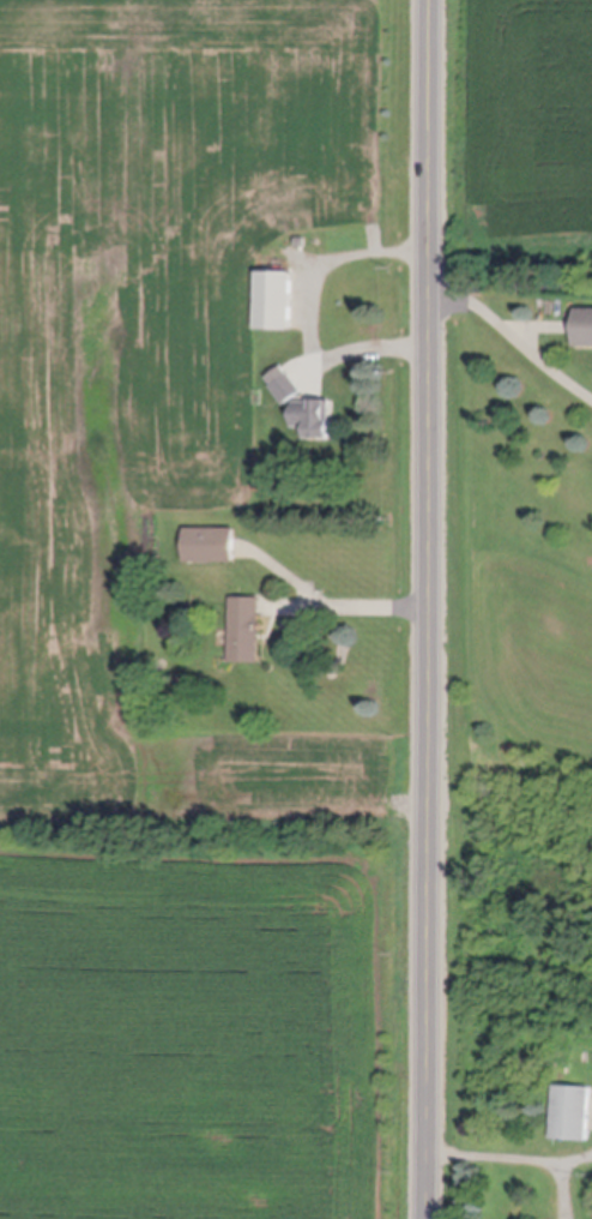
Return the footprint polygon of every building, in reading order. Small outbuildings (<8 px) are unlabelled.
[(262,335),(262,276),(296,277),(296,335),(262,335)] [(579,313),(591,313),(591,352),(579,352),(579,313)] [(274,390),(292,377),(306,395),(288,408),(274,390)] [(297,431),(297,407),(334,406),(334,424),(332,425),(332,427),(336,427),(336,444),(312,444),(312,431),(297,431)] [(187,530),(237,530),(236,565),(188,564),(187,530)] [(232,666),(232,600),(262,600),(262,666),(232,666)] [(556,1088),(591,1089),(591,1108),(590,1145),(554,1142),(556,1088)]
